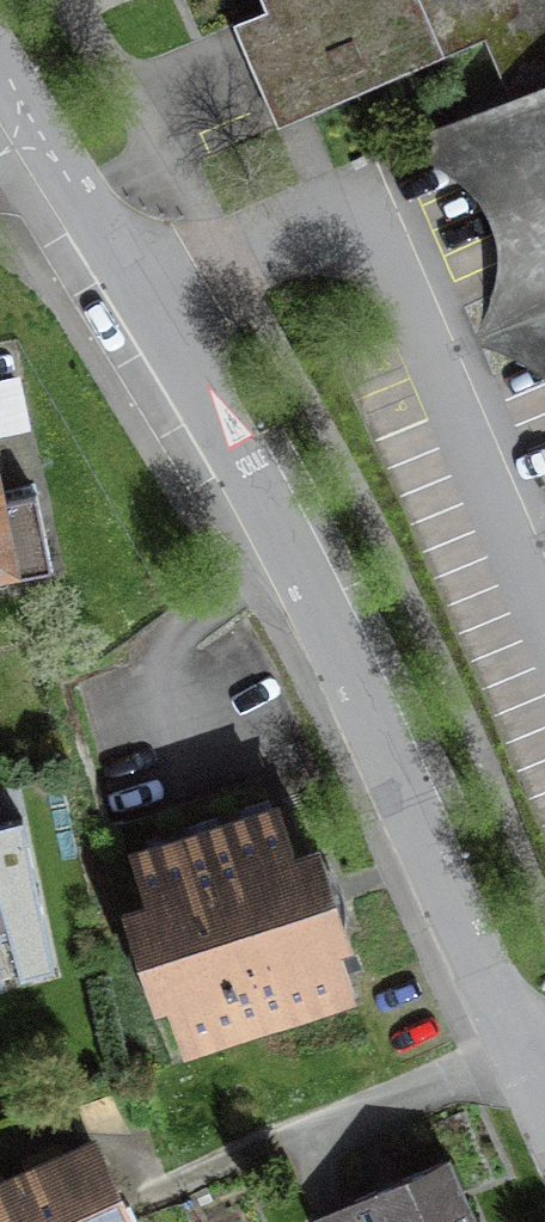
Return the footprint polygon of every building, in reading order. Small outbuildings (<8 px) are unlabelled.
[(266,8),(310,109),(311,113),(488,38),(513,97),(544,84),(544,0),(263,0),(266,8)] [(310,109),(266,8),(234,20),(278,122),(310,109)] [(513,97),(457,120),(544,326),(544,84),(513,97)] [(0,384),(0,426),(21,421),(12,382),(0,384)] [(53,576),(38,493),(0,500),(0,586),(53,576)] [(280,807),(132,856),(157,931),(145,935),(183,1047),(354,990),(316,879),(304,882),(280,807)] [(8,920),(0,891),(0,922),(8,920)] [(36,1221),(131,1221),(87,1133),(11,1171),(36,1221)] [(309,1221),(473,1221),(446,1161),(309,1221)] [(11,1171),(0,1176),(0,1221),(36,1221),(11,1171)]
